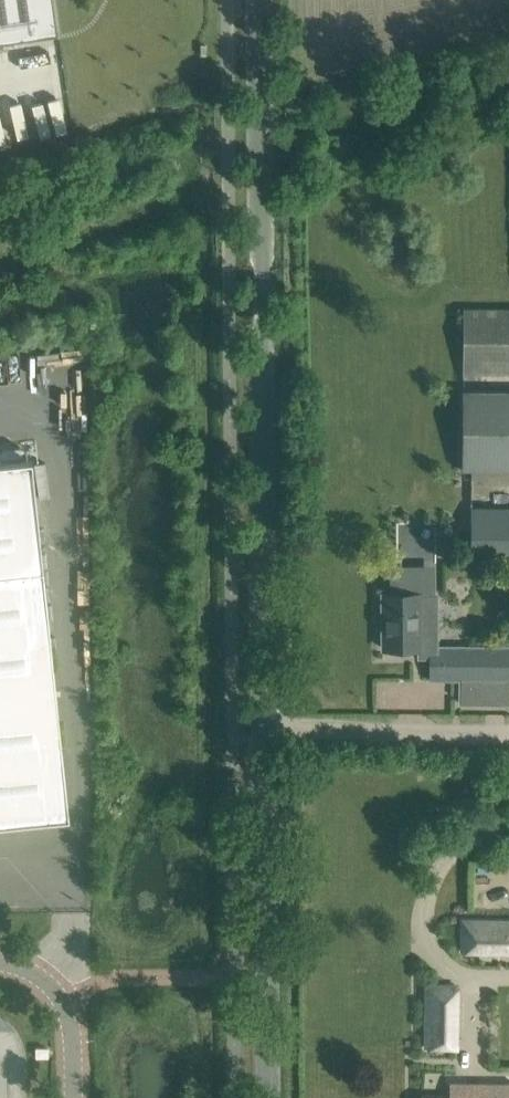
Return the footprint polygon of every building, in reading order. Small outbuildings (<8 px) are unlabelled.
[(57,31),(53,0),(0,0),(0,39),(57,31)] [(463,308),(462,378),(476,378),(476,373),(508,373),(508,308),(463,308)] [(29,353),(0,355),(0,381),(30,379),(29,353)] [(462,470),(508,470),(508,390),(463,390),(462,470)] [(68,815),(32,458),(0,462),(0,823),(68,815)] [(469,506),(468,565),(508,565),(508,506),(469,506)] [(384,628),(384,648),(421,648),(421,632),(436,632),(435,593),(388,594),(388,628),(384,628)] [(461,646),(461,649),(431,649),(431,678),(460,678),(460,679),(461,679),(461,703),(508,703),(508,646),(461,646)] [(462,919),(461,952),(508,953),(508,920),(462,919)] [(424,983),(423,1046),(456,1046),(457,983),(424,983)] [(424,1096),(424,1097),(508,1097),(508,1082),(450,1082),(450,1096),(424,1096)]
